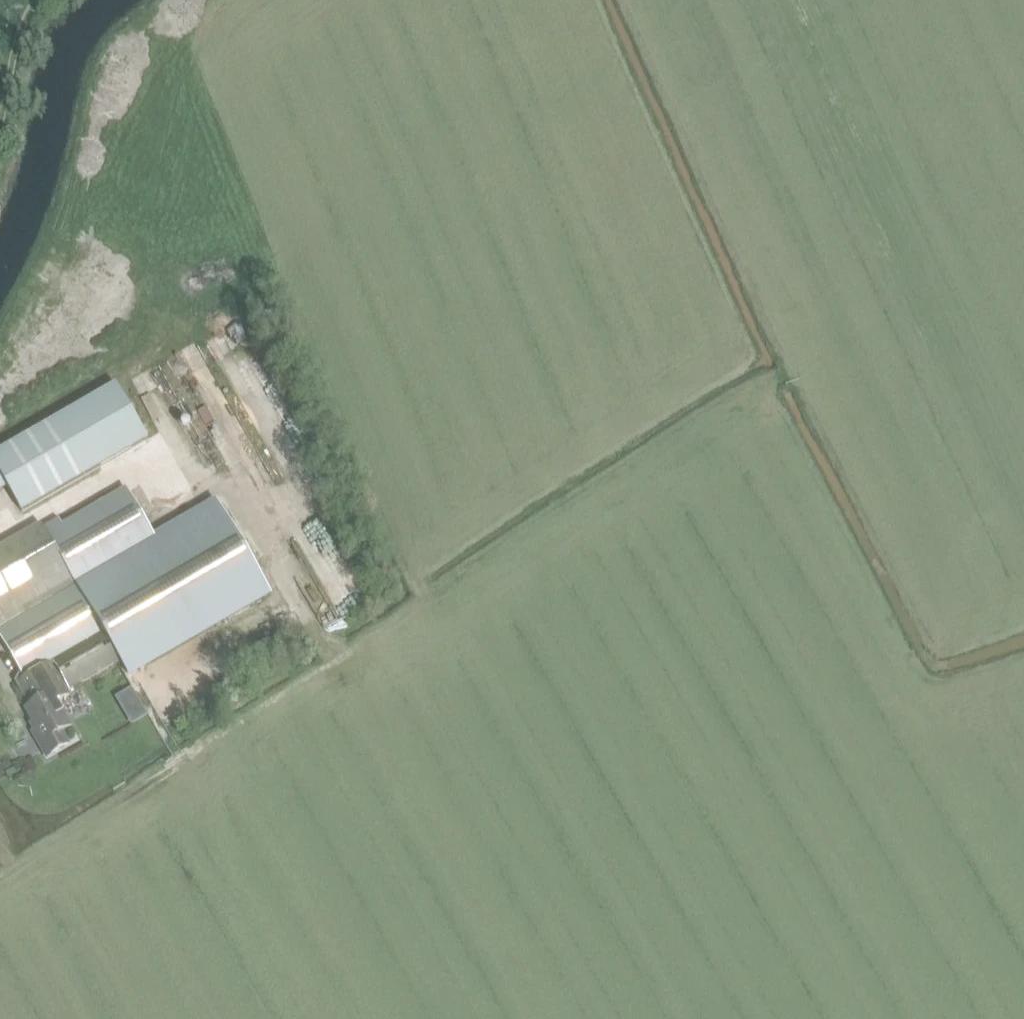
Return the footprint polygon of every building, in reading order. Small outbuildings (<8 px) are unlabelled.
[(190,347),(169,355),(177,374),(187,370),(183,359),(194,355),(190,347)] [(117,387),(33,435),(63,487),(147,438),(117,387)] [(20,512),(63,487),(33,435),(0,454),(0,476),(6,487),(20,512)] [(30,707),(25,710),(32,723),(36,729),(33,730),(31,732),(46,758),(68,745),(62,733),(71,728),(56,703),(59,701),(68,696),(56,674),(58,673),(68,691),(119,662),(126,673),(268,592),(217,504),(154,540),(152,536),(126,492),(49,537),(43,527),(41,524),(0,548),(0,637),(21,673),(30,689),(32,688),(40,701),(38,703),(30,707)] [(131,713),(137,723),(147,717),(141,707),(131,713)]
